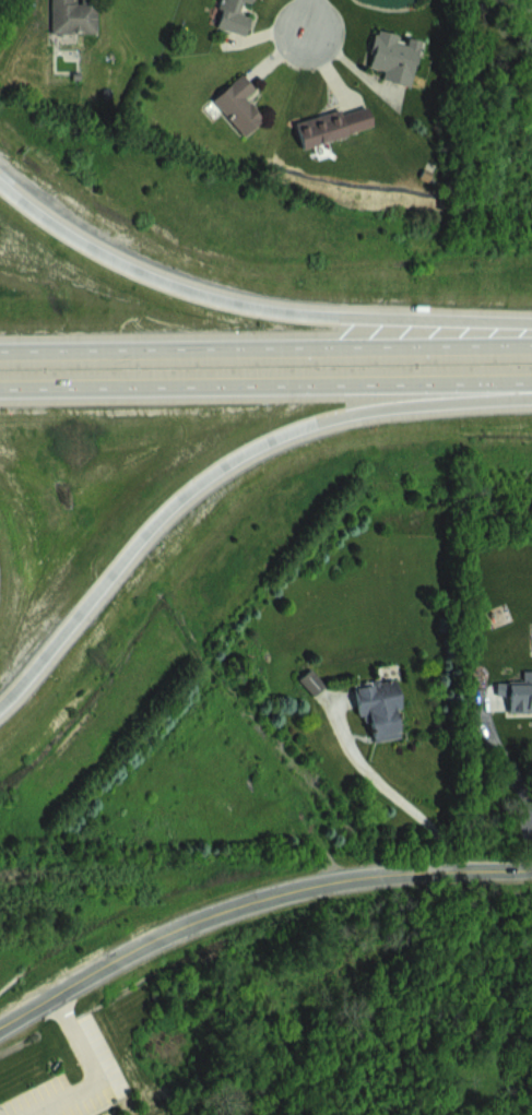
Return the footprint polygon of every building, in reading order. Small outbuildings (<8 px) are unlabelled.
[(51,32),(96,31),(96,0),(80,0),(80,1),(72,1),(72,0),(50,0),(51,32)] [(217,6),(221,7),(216,26),(245,34),(250,15),(238,12),(241,0),(250,3),(251,0),(219,0),(217,6)] [(366,66),(383,70),(381,79),(409,85),(420,40),(401,35),(401,34),(375,28),(366,66)] [(254,88),(240,73),(211,99),(244,134),(262,117),(244,97),(254,88)] [(372,127),(366,106),(339,113),(338,109),(294,121),(301,146),(372,127)] [(325,685),(310,667),(297,678),(312,695),(325,685)] [(399,737),(394,708),(400,707),(395,678),(353,684),(358,715),(368,714),(372,741),(399,737)] [(495,695),(507,695),(507,710),(531,711),(531,683),(495,682),(495,695)]
